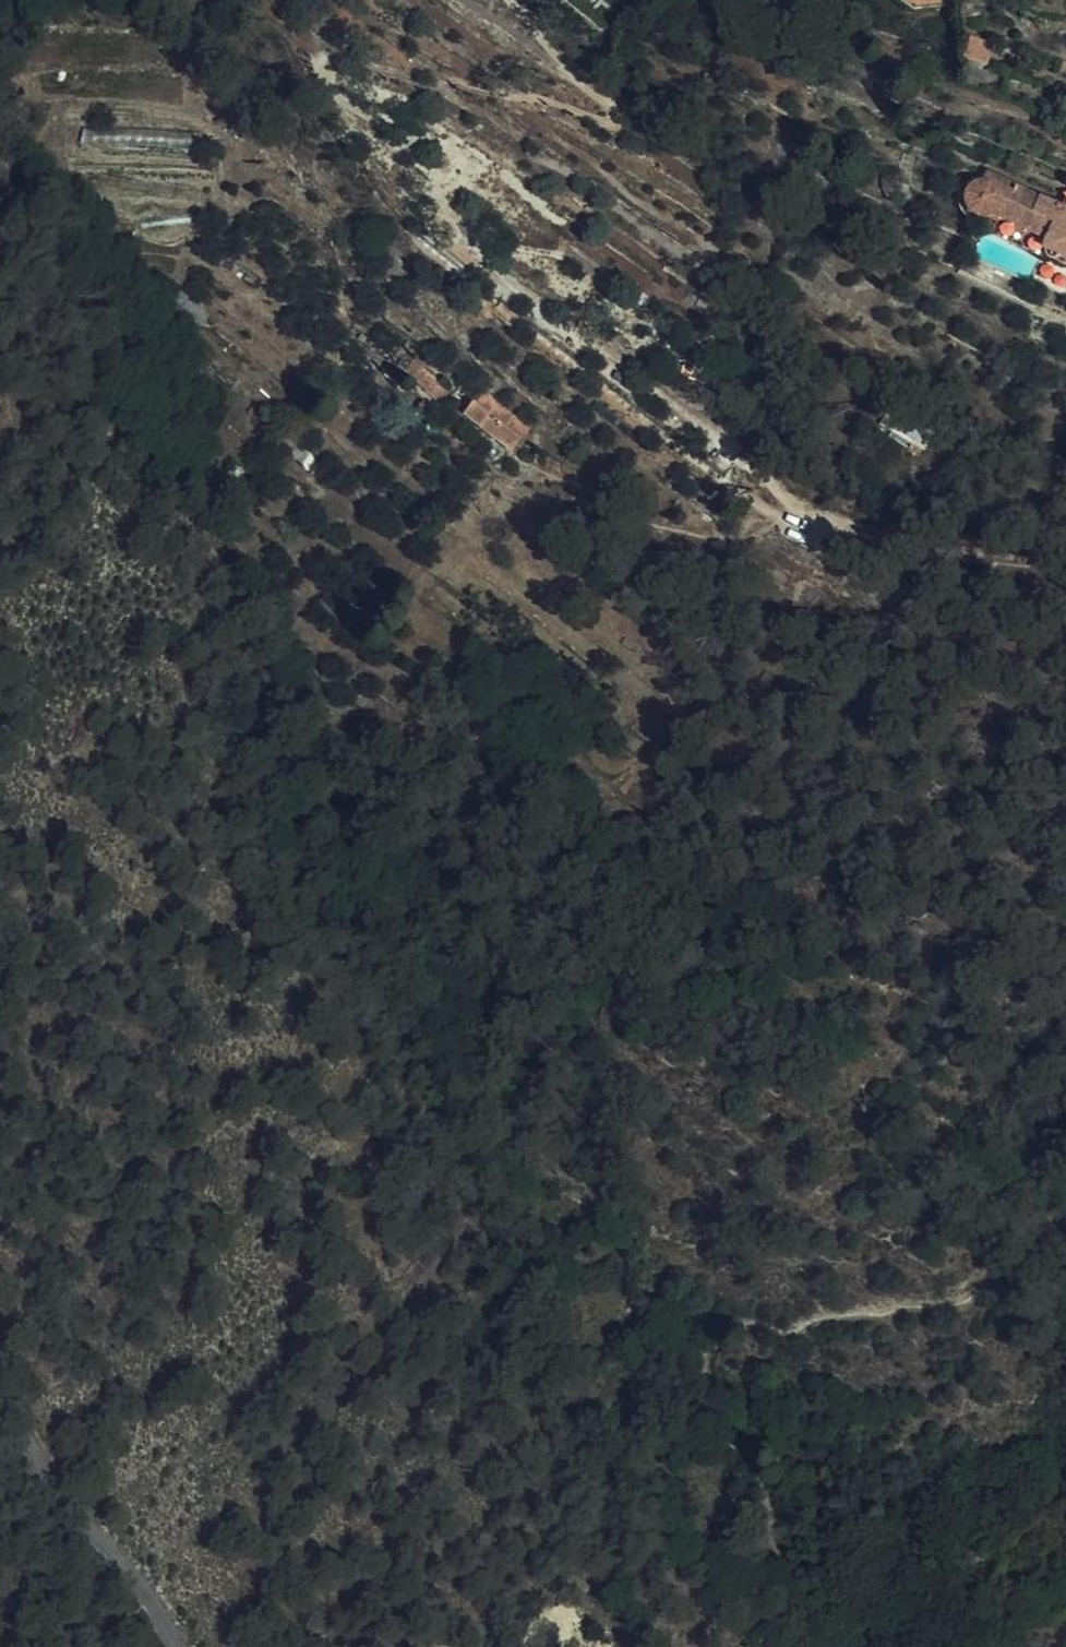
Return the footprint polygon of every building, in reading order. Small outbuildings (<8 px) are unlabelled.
[(1058,212),(985,176),(979,187),(974,187),(967,191),(962,199),(961,207),(961,215),(964,220),(972,226),(977,228),(986,226),(991,222),(1040,245),(1036,256),(1065,270),(1065,216),(1058,212)] [(1058,212),(1065,216),(1065,196),(1058,212)] [(435,379),(427,387),(425,389),(436,399),(446,388),(435,379)] [(506,445),(522,426),(485,399),(475,391),(459,410),(506,445)]
